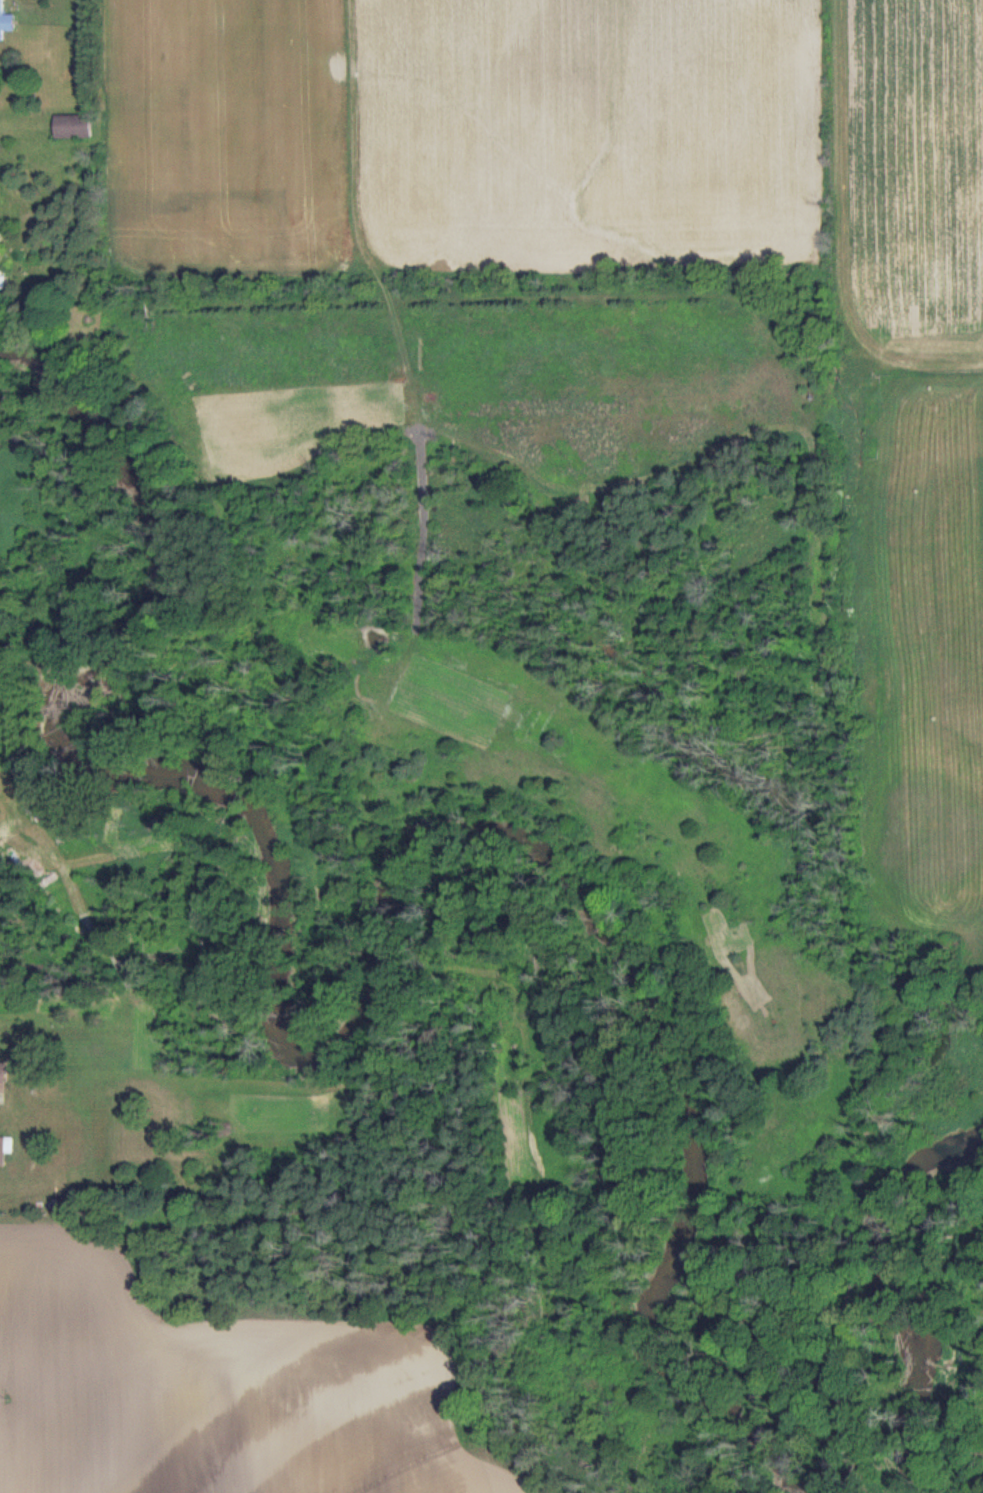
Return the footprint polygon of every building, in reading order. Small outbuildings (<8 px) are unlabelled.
[(4,42),(4,31),(15,31),(15,16),(4,16),(4,0),(0,0),(0,42),(4,42)] [(55,139),(91,139),(91,116),(55,116),(55,139)]
